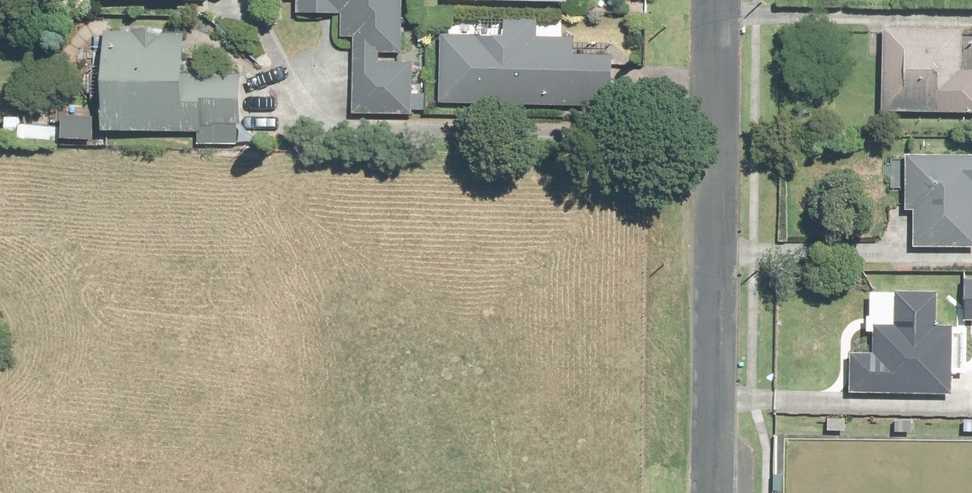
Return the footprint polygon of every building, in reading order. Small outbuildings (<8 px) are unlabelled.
[(301,13),(322,14),(346,14),(346,38),(358,38),(358,109),(358,116),(416,116),(417,62),(404,63),(383,62),(383,52),(407,53),(407,0),(302,0),(301,13)] [(542,38),(543,20),(510,18),(510,21),(510,37),(447,36),(445,104),(618,109),(619,58),(578,56),(578,44),(578,39),(567,39),(542,38)] [(955,26),(876,25),(876,36),(875,109),(971,111),(971,68),(955,68),(955,33),(955,26)] [(189,50),(189,33),(169,34),(169,31),(138,31),(138,33),(121,33),(111,33),(111,40),(111,132),(206,132),(206,124),(215,124),(247,124),(247,74),(189,74),(189,50)] [(11,116),(10,135),(24,137),(24,117),(11,116)] [(899,153),(899,156),(898,188),(898,208),(907,208),(907,245),(970,245),(970,183),(971,183),(971,153),(899,153)] [(929,324),(929,297),(930,288),(888,288),(887,295),(887,322),(874,322),(866,322),(866,352),(844,351),(843,391),(946,392),(946,369),(946,323),(929,324)] [(958,328),(958,369),(971,369),(971,328),(958,328)]
